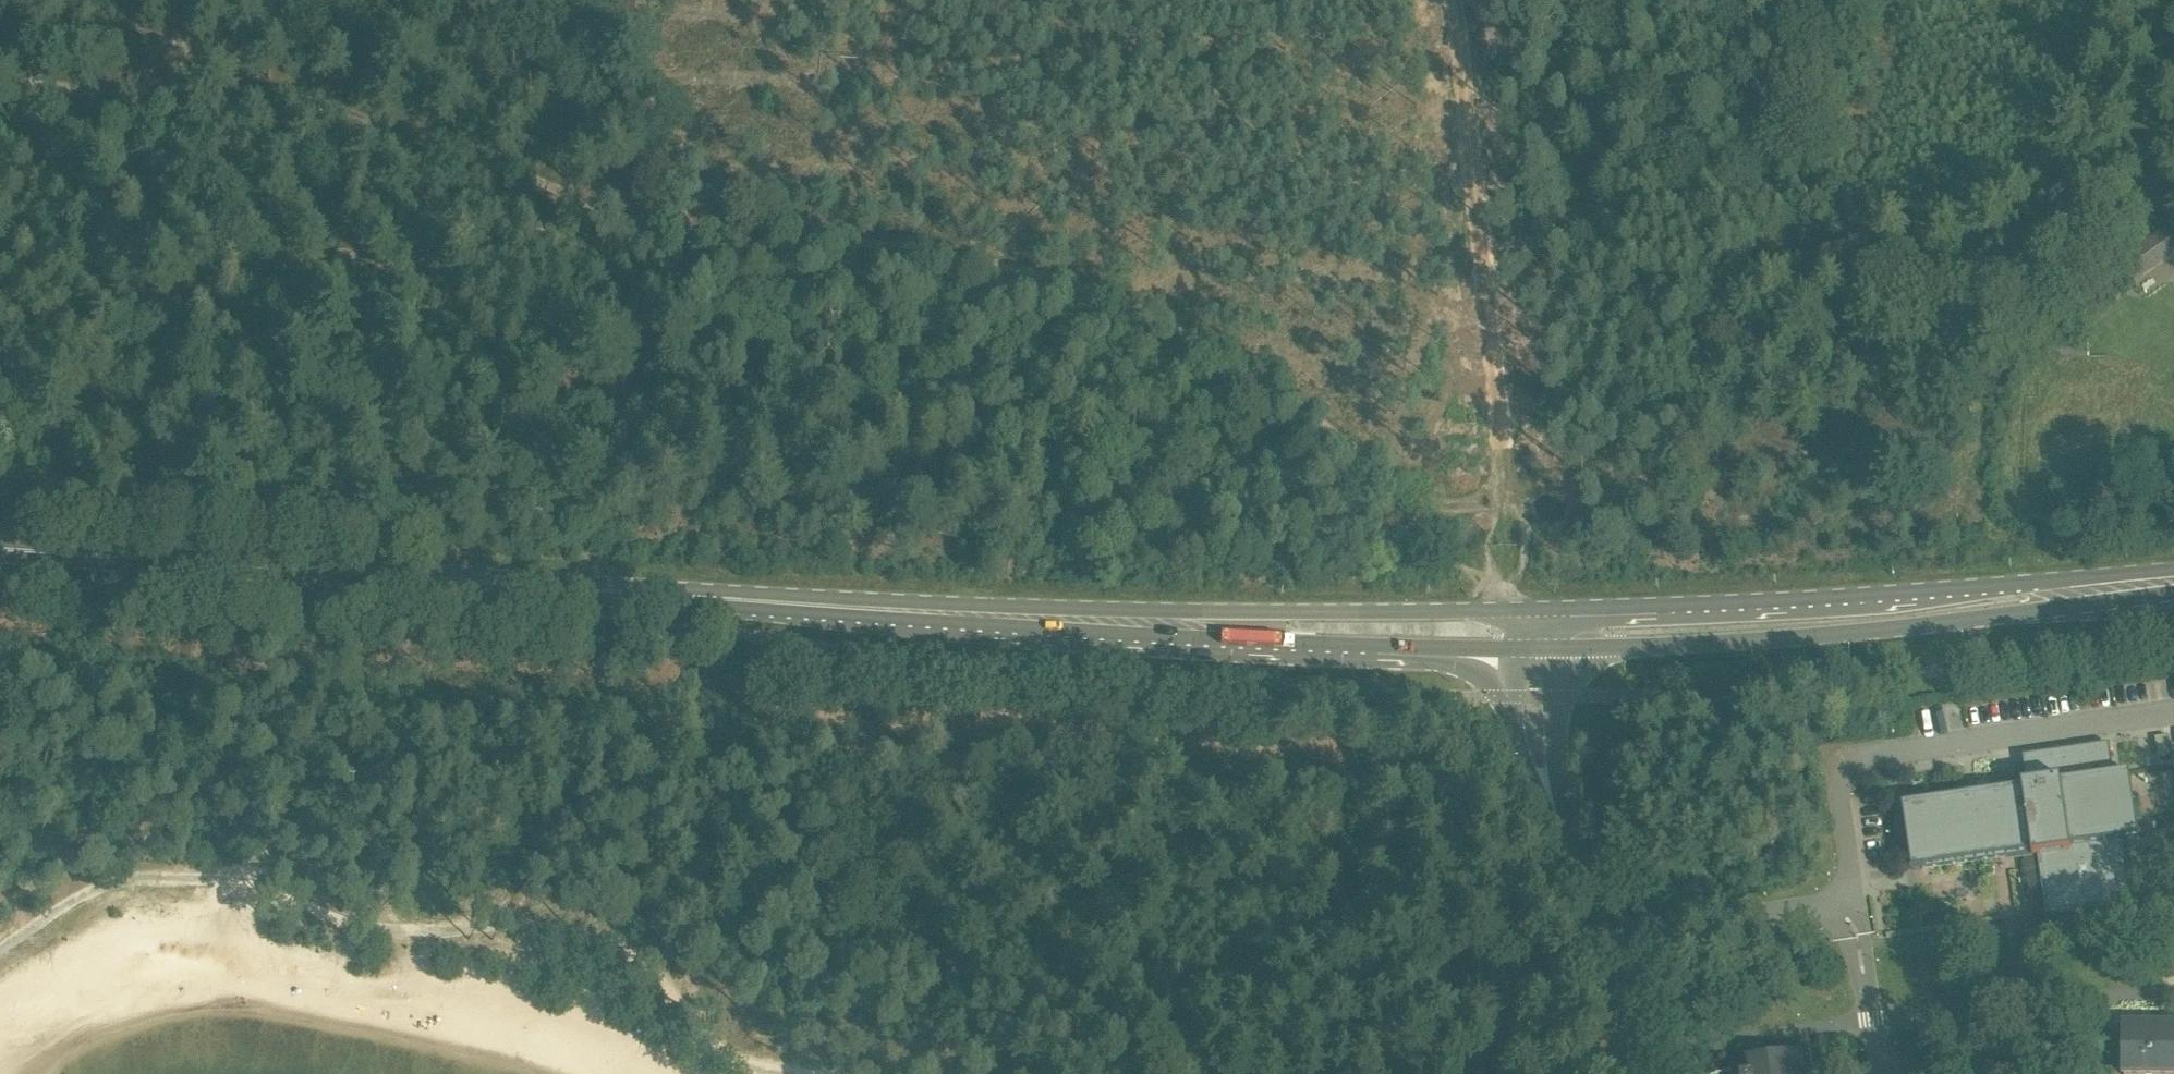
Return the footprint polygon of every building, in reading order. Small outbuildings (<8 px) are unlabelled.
[(2173,253),(2173,238),(2166,227),(2118,259),(2132,281),(2173,253)] [(1998,791),(1913,804),(1923,867),(2008,855),(2007,852),(2032,849),(2033,856),(2038,855),(2046,912),(2132,900),(2123,839),(2139,836),(2130,771),(2114,774),(2109,743),(2023,756),(2026,777),(1997,782),(1998,791)] [(2124,1024),(2124,1073),(2173,1073),(2173,1024),(2124,1024)] [(1796,1054),(1760,1060),(1762,1071),(1742,1073),(1799,1073),(1796,1054)]
